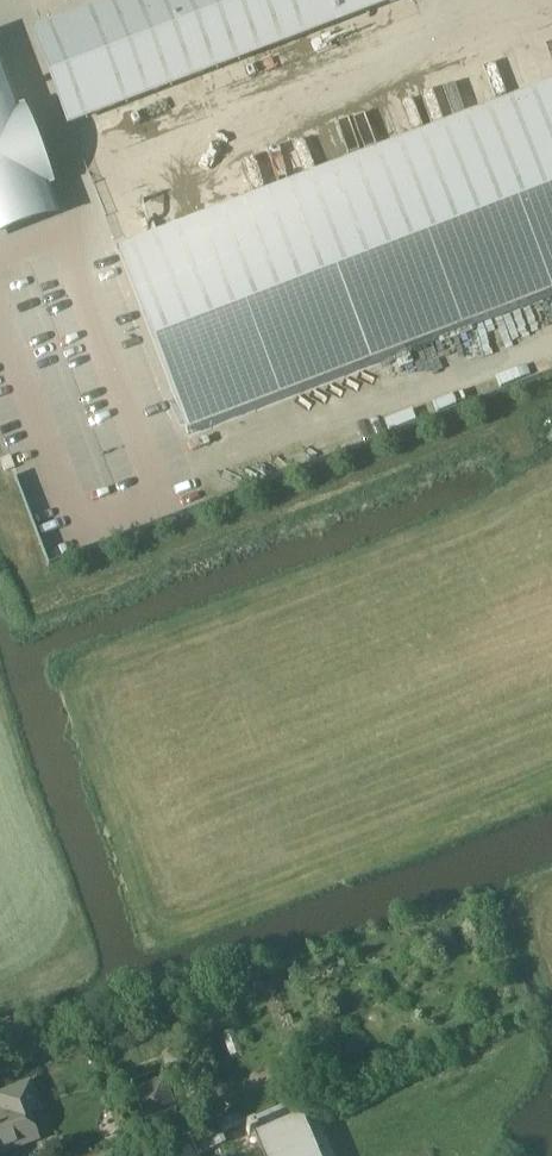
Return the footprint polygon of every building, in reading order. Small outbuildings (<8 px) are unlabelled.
[(32,31),(68,126),(398,0),(113,0),(32,31)] [(58,215),(47,188),(55,185),(24,107),(18,110),(0,65),(0,238),(58,215)] [(118,255),(188,437),(551,297),(551,89),(118,255)] [(142,1131),(180,1118),(167,1079),(128,1092),(142,1131)] [(40,1139),(31,1115),(43,1110),(32,1082),(0,1095),(0,1106),(2,1112),(0,1112),(0,1155),(40,1139)] [(297,1103),(250,1123),(263,1155),(320,1155),(297,1103)]
